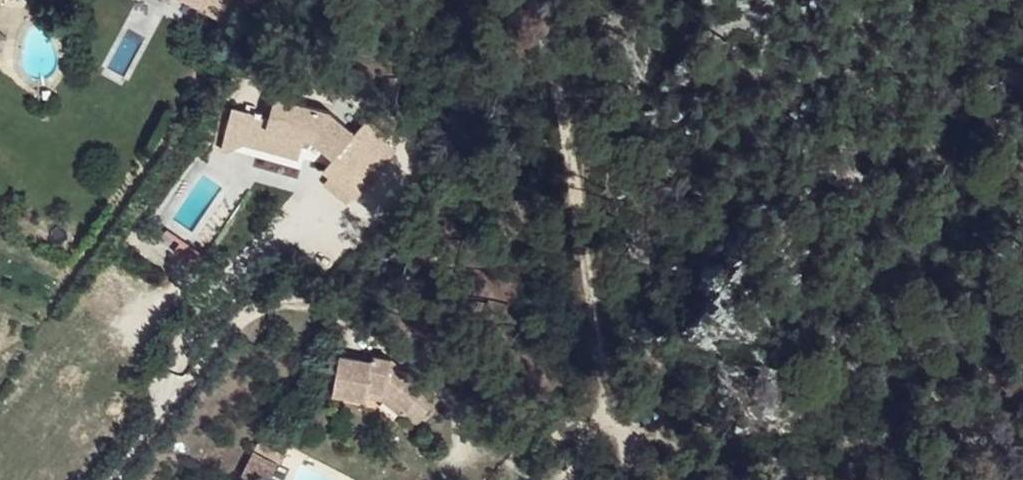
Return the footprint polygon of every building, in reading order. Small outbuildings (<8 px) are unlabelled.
[(270,96),(265,119),(261,139),(296,148),(300,138),(309,141),(329,159),(318,171),(343,191),(350,182),(360,190),(394,149),(384,139),(386,136),(364,117),(351,133),(325,110),(270,96)] [(228,107),(217,149),(223,151),(240,144),(295,159),(296,148),(261,139),(265,119),(259,117),(259,112),(251,110),(252,105),(243,104),(242,111),(228,107)] [(350,182),(343,191),(353,199),(360,190),(350,182)] [(177,239),(169,252),(193,269),(201,257),(177,239)] [(336,355),(329,395),(363,400),(363,397),(364,389),(381,393),(406,411),(403,414),(413,425),(436,398),(389,358),(369,356),(369,361),(336,355)] [(364,389),(363,397),(378,400),(400,417),(403,414),(406,411),(381,393),(364,389)] [(255,440),(249,451),(276,464),(282,454),(255,440)]
